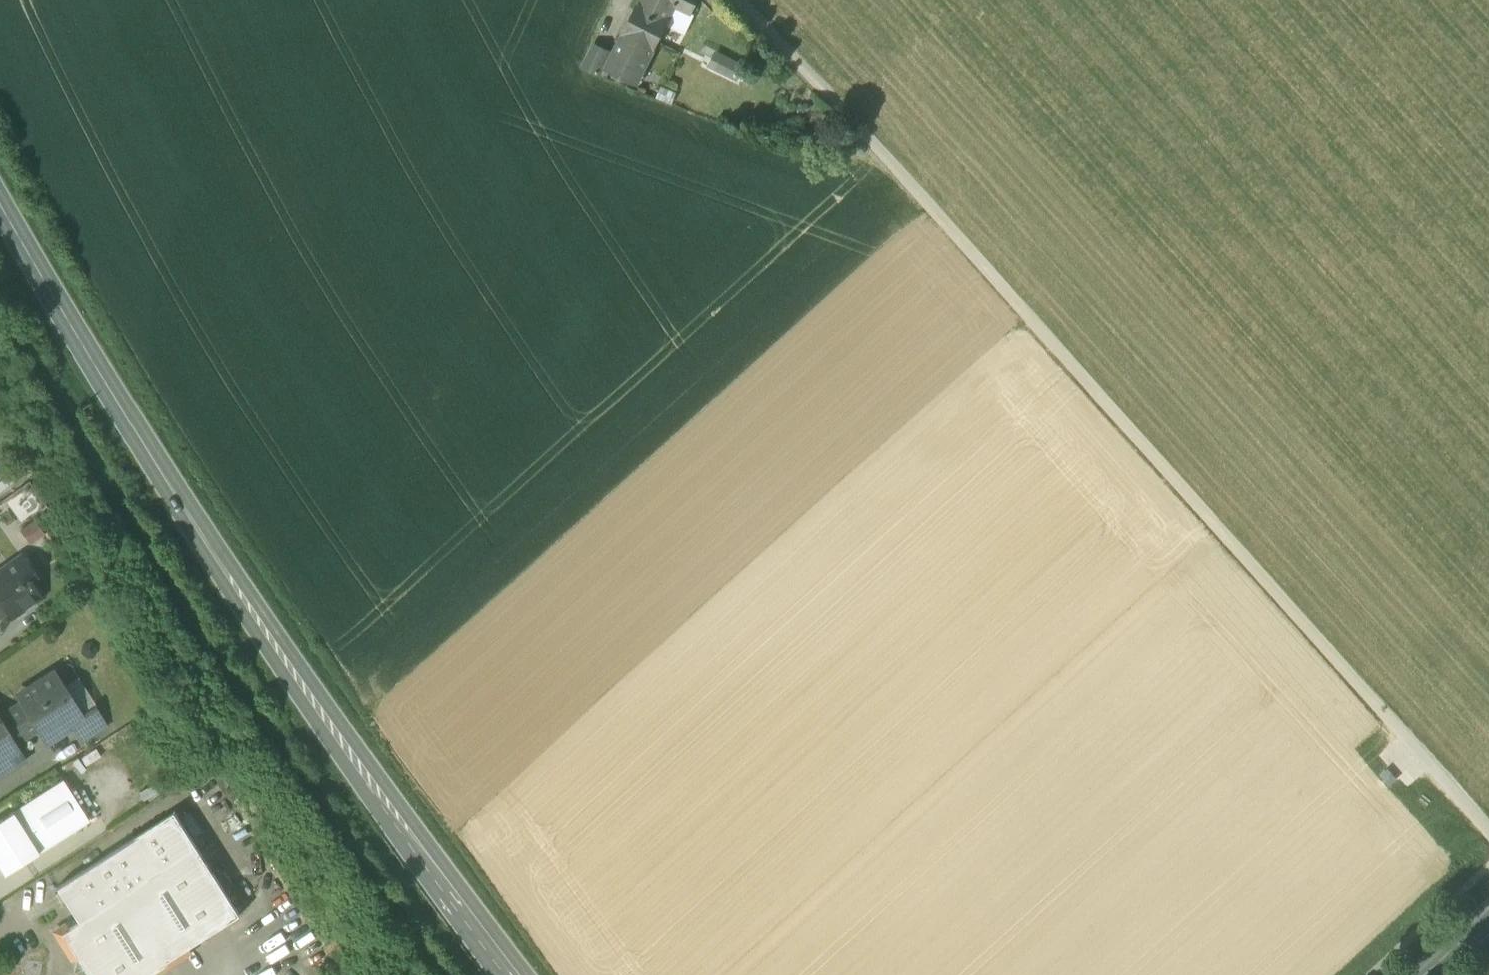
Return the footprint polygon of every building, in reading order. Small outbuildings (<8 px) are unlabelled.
[(637,8),(666,22),(674,6),(691,13),(697,0),(641,0),(637,8)] [(694,15),(691,13),(674,6),(666,22),(665,24),(686,34),(694,15)] [(637,8),(619,46),(647,60),(665,24),(666,22),(637,8)] [(584,68),(599,75),(609,53),(594,46),(584,68)] [(635,83),(647,60),(619,46),(607,69),(635,83)] [(712,66),(736,78),(741,68),(717,56),(712,66)] [(815,139),(826,146),(834,134),(824,128),(815,139)] [(18,528),(30,545),(45,535),(34,518),(18,528)] [(7,612),(10,616),(39,596),(27,579),(34,574),(22,557),(0,572),(5,579),(0,582),(0,601),(7,612)] [(39,728),(58,733),(72,724),(80,718),(80,717),(53,675),(19,696),(22,701),(39,728)] [(0,715),(0,719),(16,743),(39,728),(22,701),(0,715)] [(72,724),(81,738),(105,723),(96,707),(80,717),(80,718),(72,724)] [(16,743),(0,719),(0,776),(26,760),(16,743)] [(47,740),(58,733),(39,728),(47,740)] [(73,729),(46,745),(38,731),(18,743),(30,764),(78,737),(73,729)] [(63,780),(12,812),(38,853),(88,820),(63,780)] [(38,853),(12,812),(0,820),(0,868),(4,874),(38,853)] [(154,970),(191,947),(194,953),(208,944),(204,938),(240,915),(175,812),(56,888),(77,923),(60,933),(77,959),(74,973),(82,974),(157,974),(154,970)]
